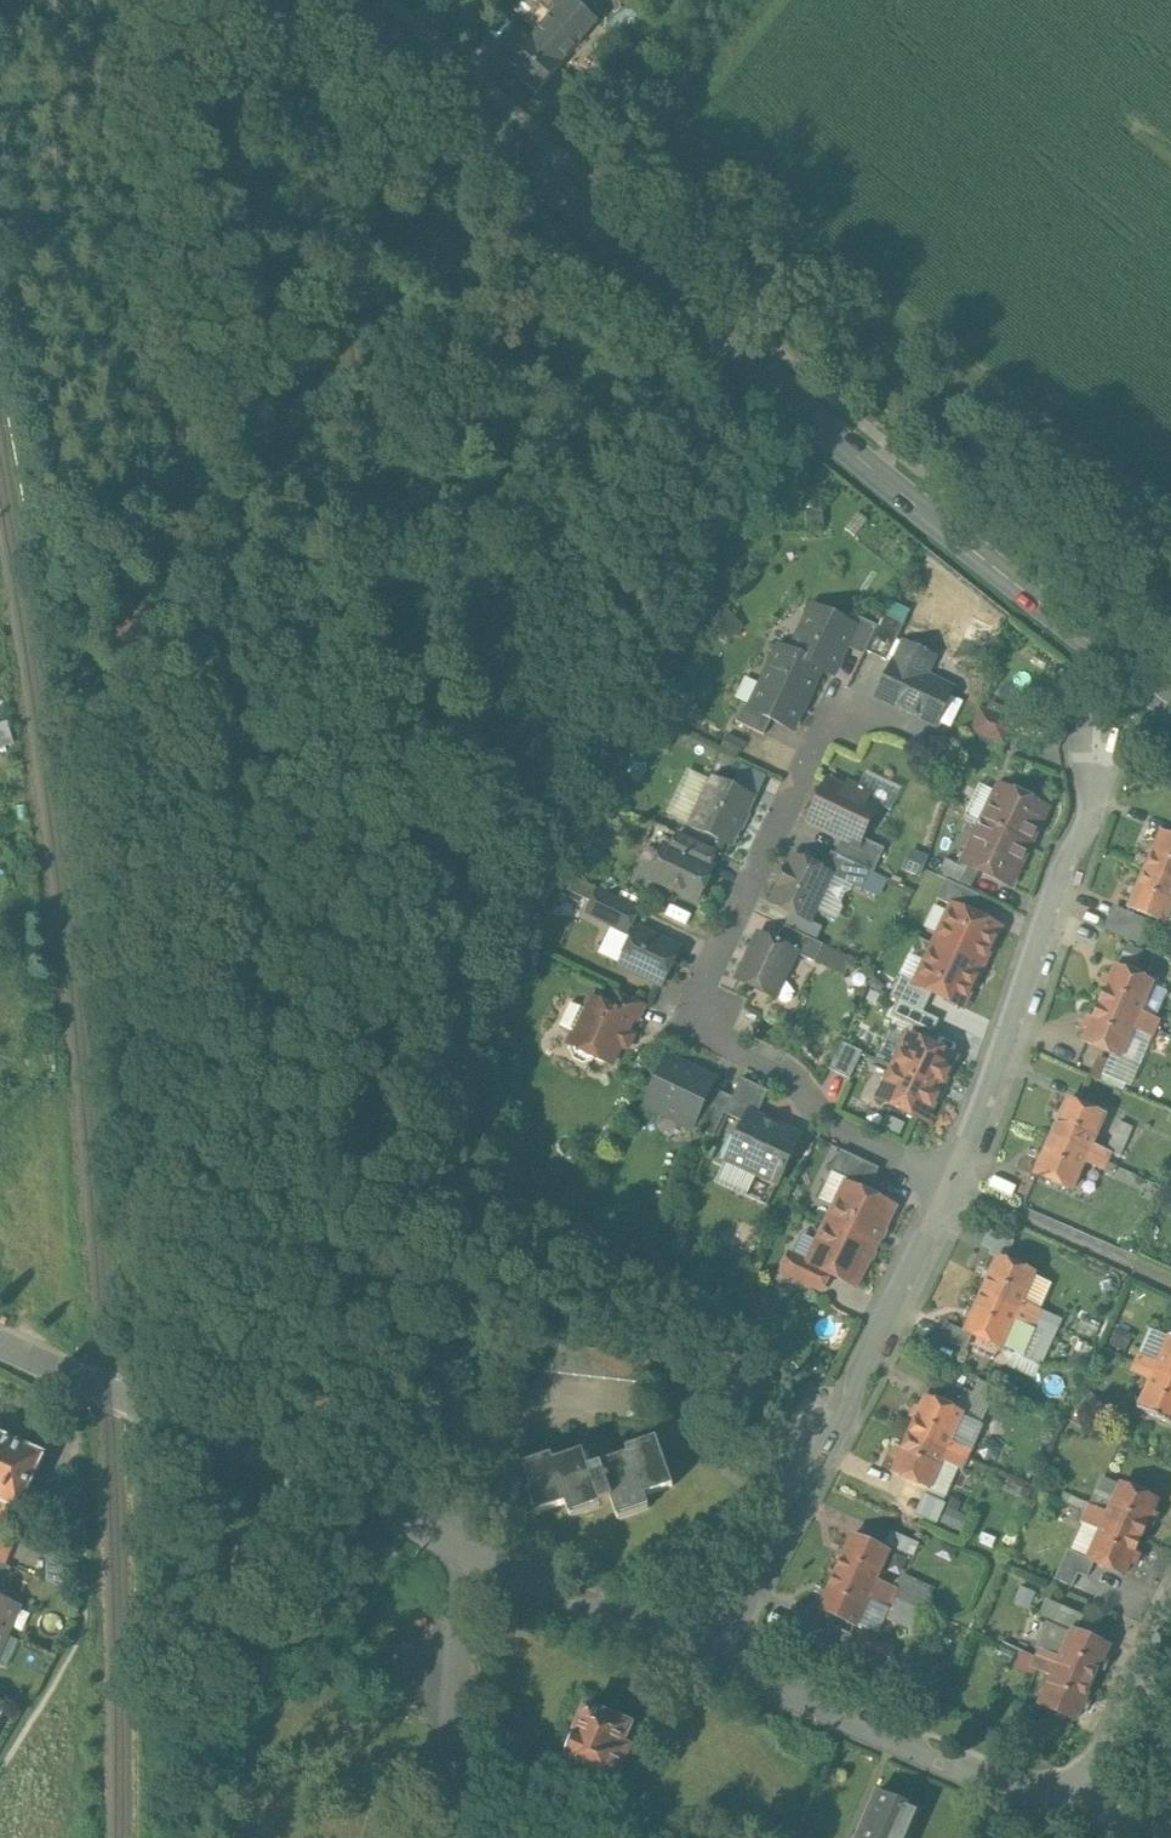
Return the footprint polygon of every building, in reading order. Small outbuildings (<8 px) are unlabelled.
[(543,0),(555,10),(538,30),(506,66),(537,93),(599,21),(575,0),(543,0)] [(511,6),(526,20),(543,0),(516,0),(511,6)] [(543,0),(526,20),(538,30),(555,10),(543,0)] [(854,625),(823,610),(810,638),(800,634),(792,652),(781,646),(780,649),(820,668),(832,674),(845,646),(855,625),(854,625)] [(904,623),(884,613),(878,626),(866,650),(887,660),(904,623)] [(878,626),(858,616),(854,625),(855,625),(845,646),(864,655),(866,650),(878,626)] [(952,689),(923,676),(933,656),(906,643),(896,663),(894,661),(886,678),(888,679),(880,696),(936,723),(952,689)] [(820,668),(780,649),(751,708),(751,709),(772,719),(792,728),(820,668)] [(772,719),(751,709),(751,708),(744,704),(736,721),(764,734),(772,719)] [(1013,719),(980,707),(971,733),(1004,744),(1013,719)] [(752,797),(714,779),(692,825),(730,843),(752,797)] [(871,795),(847,783),(844,788),(827,780),(808,820),(843,837),(858,845),(862,837),(878,805),(869,800),(871,795)] [(1048,806),(1000,783),(981,823),(1029,846),(1048,806)] [(1029,846),(981,823),(962,862),(979,870),(1010,885),(1029,846)] [(715,852),(677,834),(671,847),(672,848),(684,854),(683,856),(706,867),(709,866),(715,852)] [(885,848),(862,837),(858,845),(843,837),(835,853),(871,870),(870,870),(874,872),(885,848)] [(1170,838),(1160,839),(1149,872),(1170,881),(1170,838)] [(684,854),(672,848),(671,847),(665,844),(655,865),(652,866),(651,867),(652,867),(649,873),(652,880),(658,883),(657,883),(658,884),(661,882),(698,900),(709,875),(708,874),(706,867),(683,856),(684,854)] [(835,853),(832,851),(823,870),(831,874),(831,875),(861,889),(870,870),(871,870),(835,853)] [(823,870),(794,856),(787,869),(785,868),(778,883),(780,884),(772,902),(809,920),(831,875),(831,874),(823,870)] [(960,866),(945,858),(937,875),(946,879),(970,890),(979,870),(962,862),(960,866)] [(871,871),(865,888),(882,894),(888,877),(871,871)] [(1149,872),(1135,908),(1170,921),(1170,881),(1149,872)] [(970,890),(946,879),(937,898),(952,905),(971,913),(979,895),(970,890)] [(638,909),(599,890),(587,913),(627,932),(638,909)] [(971,913),(952,905),(934,944),(982,967),(1001,928),(971,913)] [(824,944),(784,925),(776,942),(796,951),(796,952),(815,961),(816,960),(823,944),(824,944)] [(679,948),(637,928),(620,964),(662,984),(679,948)] [(776,942),(759,933),(738,978),(775,995),(796,952),(796,951),(776,942)] [(824,944),(823,944),(816,960),(831,968),(839,952),(824,944)] [(982,967),(934,944),(915,982),(915,983),(933,992),(963,1006),(982,967)] [(1161,987),(1116,967),(1101,1004),(1159,1029),(1164,1019),(1150,1013),(1161,987)] [(915,982),(900,975),(890,995),(899,999),(924,1011),(933,992),(915,983),(915,982)] [(646,1004),(614,989),(607,1004),(634,1016),(633,1017),(638,1020),(646,1004)] [(607,1004),(591,996),(585,1009),(570,1002),(560,1023),(575,1030),(569,1043),(573,1045),(571,1048),(574,1057),(584,1062),(593,1059),(594,1055),(611,1063),(633,1017),(634,1016),(607,1004)] [(924,1011),(899,999),(892,1014),(933,1033),(940,1019),(924,1011)] [(1159,1029),(1101,1004),(1086,1041),(1130,1060),(1143,1030),(1157,1036),(1159,1029)] [(956,1057),(908,1034),(893,1066),(941,1089),(956,1057)] [(862,1051),(842,1041),(829,1068),(850,1078),(862,1051)] [(714,1079),(670,1058),(657,1085),(651,1087),(645,1100),(647,1106),(659,1112),(663,1111),(692,1125),(711,1086),(714,1079)] [(941,1089),(893,1066),(878,1097),(926,1120),(941,1089)] [(769,1090),(742,1077),(734,1095),(733,1096),(728,1107),(725,1112),(745,1121),(749,1111),(757,1115),(769,1090)] [(733,1096),(711,1086),(692,1125),(714,1136),(725,1112),(728,1107),(733,1096)] [(1108,1115),(1072,1099),(1055,1137),(1109,1161),(1113,1152),(1105,1149),(1095,1144),(1108,1115)] [(774,1117),(767,1119),(757,1115),(749,1111),(745,1121),(727,1158),(777,1182),(799,1135),(776,1124),(774,1117)] [(1133,1126),(1119,1120),(1105,1149),(1113,1152),(1109,1161),(1116,1164),(1133,1126)] [(1109,1161),(1055,1137),(1039,1173),(1075,1189),(1087,1161),(1106,1169),(1109,1161)] [(880,1167),(841,1149),(831,1170),(848,1178),(846,1183),(867,1193),(880,1167)] [(1116,1164),(1109,1161),(1106,1169),(1113,1172),(1116,1164)] [(867,1193),(846,1183),(827,1222),(875,1245),(894,1206),(867,1193)] [(875,1245),(827,1222),(808,1261),(807,1261),(829,1272),(856,1284),(875,1245)] [(982,1248),(999,1256),(1007,1260),(1015,1243),(989,1232),(982,1248)] [(808,1261),(790,1252),(781,1270),(821,1289),(829,1272),(807,1261),(808,1261)] [(1007,1260),(999,1256),(982,1295),(1040,1320),(1043,1312),(1025,1304),(1039,1273),(1007,1260)] [(1025,1304),(1043,1312),(1057,1281),(1039,1273),(1025,1304)] [(1040,1320),(982,1295),(967,1330),(1006,1347),(1018,1320),(1037,1328),(1040,1320)] [(1061,1320),(1043,1312),(1040,1320),(1057,1328),(1061,1320)] [(1084,1315),(1079,1327),(1096,1335),(1102,1323),(1084,1315)] [(653,1354),(522,1340),(519,1366),(650,1381),(653,1354)] [(1163,1365),(1142,1356),(1138,1364),(1170,1379),(1170,1347),(1163,1365)] [(1138,1364),(1134,1373),(1155,1382),(1143,1410),(1170,1423),(1170,1379),(1138,1364)] [(962,1413),(926,1397),(909,1434),(966,1459),(969,1451),(969,1450),(981,1423),(961,1414),(962,1413)] [(966,1459),(909,1434),(894,1468),(932,1484),(943,1459),(962,1468),(966,1459)] [(0,1435),(0,1503),(6,1505),(19,1511),(45,1455),(0,1435)] [(634,1456),(592,1470),(586,1453),(555,1463),(553,1457),(521,1468),(539,1521),(570,1510),(573,1519),(617,1503),(623,1520),(655,1510),(650,1496),(680,1486),(664,1440),(632,1451),(634,1456)] [(1159,1503),(1123,1488),(1112,1514),(1092,1505),(1088,1514),(1143,1538),(1159,1503)] [(948,1501),(940,1520),(960,1528),(968,1508),(948,1501)] [(0,1511),(0,1561),(5,1563),(16,1537),(9,1533),(19,1511),(6,1505),(2,1512),(0,1511)] [(1143,1538),(1088,1514),(1084,1523),(1104,1531),(1092,1559),(1127,1574),(1143,1538)] [(894,1551),(857,1534),(839,1573),(894,1597),(898,1588),(880,1580),(894,1551)] [(12,1567),(0,1562),(0,1593),(12,1567)] [(894,1597),(839,1573),(828,1596),(825,1598),(822,1601),(821,1605),(822,1608),(823,1611),(826,1613),(829,1614),(832,1614),(859,1627),(868,1607),(872,1597),(891,1605),(894,1597)] [(5,1634),(18,1605),(0,1597),(0,1631),(5,1634)] [(923,1610),(894,1597),(891,1605),(872,1597),(868,1607),(915,1628),(923,1610)] [(1070,1626),(1076,1612),(1044,1599),(1039,1613),(1070,1626)] [(1059,1622),(1046,1650),(1064,1658),(1076,1630),(1059,1622)] [(1098,1638),(1076,1629),(1076,1630),(1064,1658),(1046,1650),(1042,1660),(1094,1683),(1111,1646),(1110,1643),(1108,1640),(1105,1638),(1102,1638),(1098,1638)] [(894,1649),(860,1634),(851,1653),(886,1668),(894,1649)] [(1094,1683),(1042,1660),(1039,1667),(1056,1676),(1044,1701),(1079,1717),(1094,1683)] [(638,1725),(591,1704),(565,1770),(577,1775),(574,1781),(595,1789),(597,1784),(615,1792),(632,1749),(628,1747),(638,1725)] [(880,1789),(859,1837),(903,1837),(917,1805),(880,1789)]
